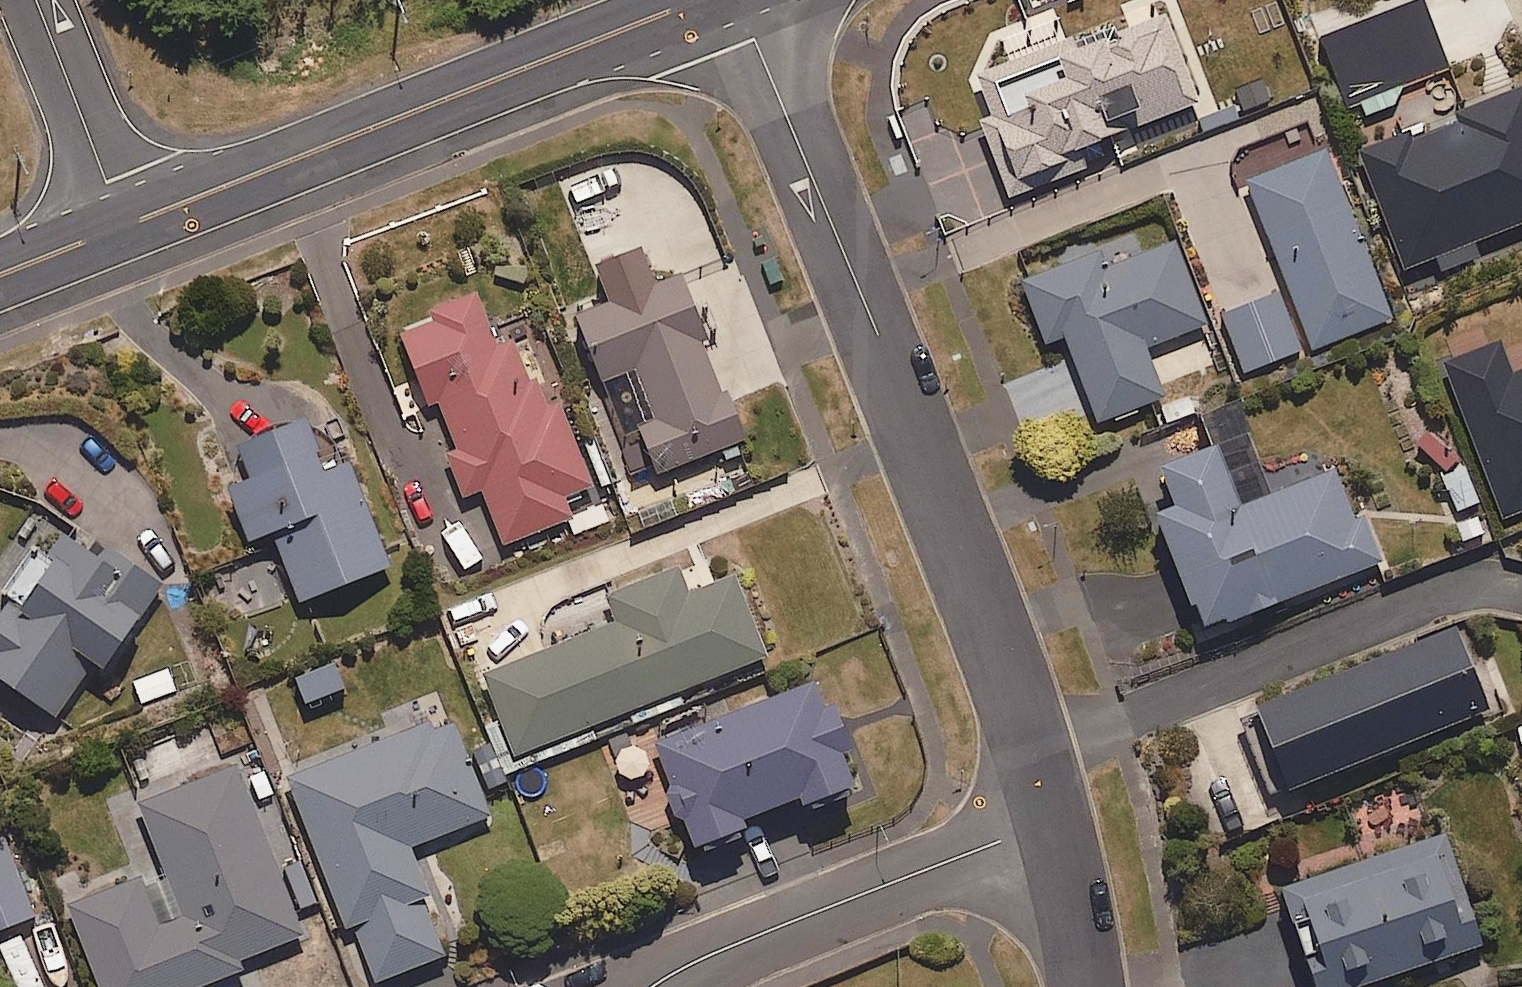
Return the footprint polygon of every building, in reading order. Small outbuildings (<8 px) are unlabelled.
[(1414,0),(1411,0),(1316,41),(1348,113),(1444,70),(1414,0)] [(1202,101),(1169,12),(1116,33),(1070,50),(1067,40),(970,77),(982,109),(975,112),(1007,196),(1079,169),(1072,151),(1202,101)] [(1521,223),(1521,86),(1449,115),(1453,125),(1410,142),(1407,133),(1357,152),(1402,269),(1521,223)] [(1243,184),(1286,289),(1310,351),(1390,319),(1323,152),(1243,184)] [(1143,348),(1203,326),(1173,243),(1098,270),(1093,255),(1018,282),(1039,342),(1061,334),(1093,423),(1161,398),(1143,348)] [(649,477),(739,442),(719,389),(714,391),(694,339),(699,337),(673,270),(568,311),(595,382),(616,436),(631,430),(649,477)] [(1245,377),(1302,354),(1277,293),(1221,315),(1245,377)] [(395,333),(449,450),(440,454),(463,502),(479,495),(503,548),(570,517),(562,499),(592,485),(553,402),(546,406),(533,377),(527,380),(508,340),(495,346),(473,297),(395,333)] [(1508,376),(1495,342),(1440,363),(1500,519),(1521,510),(1521,371),(1508,376)] [(1208,446),(1246,433),(1236,403),(1198,416),(1208,446)] [(333,437),(308,447),(298,421),(231,447),(244,480),(223,488),(245,542),(268,533),(296,603),(385,567),(333,437)] [(1332,471),(1236,509),(1212,449),(1156,470),(1170,505),(1151,513),(1198,632),(1379,562),(1361,516),(1351,520),(1332,471)] [(69,528),(40,507),(0,563),(0,684),(52,721),(91,666),(98,671),(160,585),(110,549),(99,565),(62,538),(69,528)] [(511,757),(765,656),(733,575),(681,596),(669,567),(602,593),(613,622),(478,676),(511,757)] [(1245,715),(1281,798),(1302,789),(1487,709),(1452,626),(1245,715)] [(181,697),(170,666),(129,680),(139,711),(181,697)] [(300,709),(341,698),(333,669),(293,680),(300,709)] [(836,753),(844,750),(827,707),(818,710),(808,685),(652,748),(693,848),(740,829),(737,822),(795,798),(799,807),(849,787),(836,753)] [(460,751),(446,715),(284,778),(342,924),(346,922),(371,984),(442,956),(401,851),(486,818),(478,795),(506,784),(488,739),(460,751)] [(290,911),(274,869),(233,768),(134,807),(157,866),(63,904),(96,986),(197,986),(238,971),(235,963),(300,936),(290,911)] [(1481,947),(1445,837),(1279,890),(1310,986),(1356,986),(1481,947)] [(32,916),(0,839),(0,929),(32,916)] [(315,901),(299,859),(274,869),(290,911),(315,901)]
